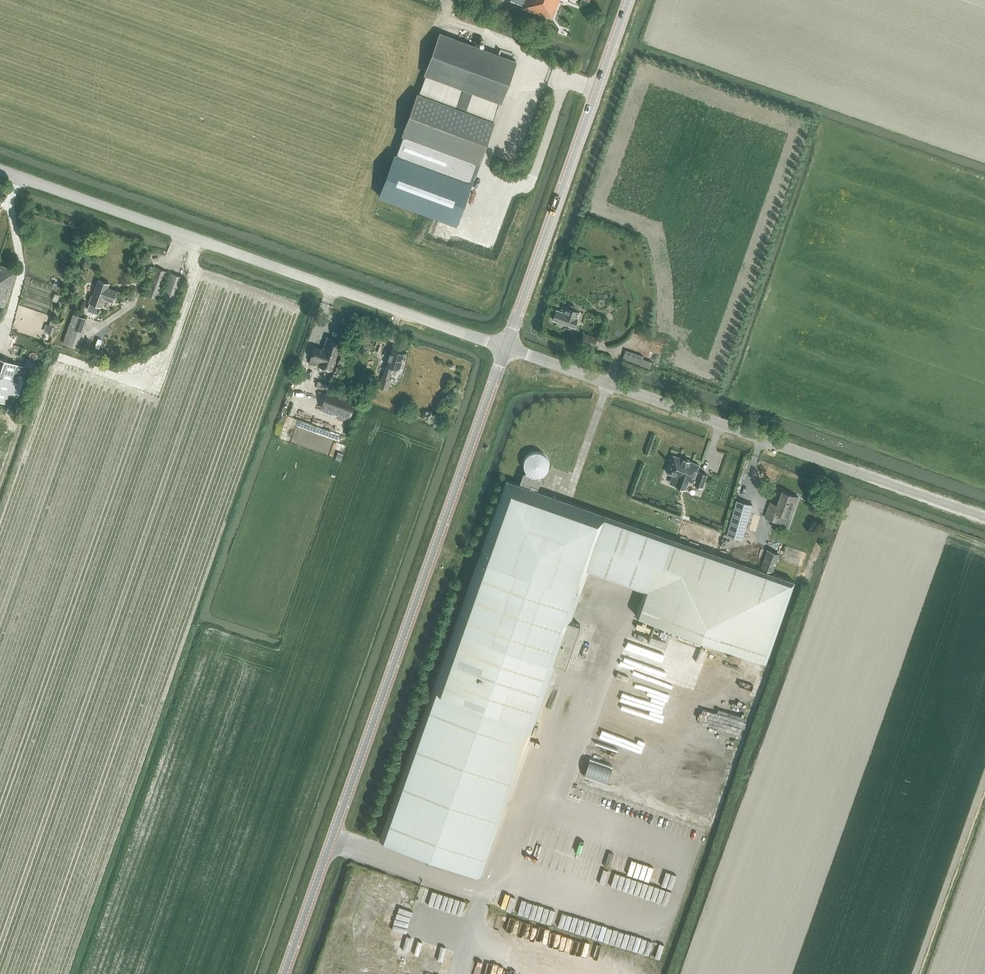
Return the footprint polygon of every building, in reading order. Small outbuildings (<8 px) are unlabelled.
[(522,7),(552,18),(559,0),(525,0),(522,7)] [(501,102),(516,61),(441,33),(425,74),(501,102)] [(403,135),(478,163),(494,122),(418,94),(403,135)] [(5,306),(16,270),(0,264),(0,304),(5,306)] [(146,294),(158,299),(168,271),(156,267),(146,294)] [(163,296),(175,301),(184,277),(171,272),(163,296)] [(94,294),(92,294),(89,301),(102,306),(104,298),(114,301),(117,291),(108,287),(110,283),(99,279),(94,294)] [(553,319),(574,327),(580,312),(563,306),(562,311),(557,310),(553,319)] [(64,343),(77,347),(87,318),(74,313),(64,343)] [(93,332),(96,339),(109,333),(106,327),(93,332)] [(581,343),(594,348),(597,338),(584,333),(581,343)] [(334,367),(342,341),(328,337),(325,348),(316,345),(311,361),(334,367)] [(400,369),(405,353),(403,352),(403,351),(399,350),(398,350),(391,348),(379,387),(388,390),(392,379),(389,378),(393,366),(400,369)] [(641,365),(650,368),(653,362),(643,359),(644,356),(626,350),(623,358),(641,364),(641,365)] [(10,404),(23,366),(0,357),(0,400),(10,404)] [(310,381),(328,387),(333,372),(315,366),(310,381)] [(327,393),(322,406),(350,416),(355,403),(327,393)] [(351,429),(354,423),(343,418),(340,423),(351,429)] [(548,458),(548,457),(547,456),(546,455),(545,455),(545,454),(544,453),(543,452),(542,452),(540,452),(539,451),(538,451),(537,451),(535,451),(534,451),(532,451),(531,452),(530,452),(529,453),(528,453),(527,454),(527,455),(526,456),(525,457),(525,458),(524,459),(524,460),(523,461),(523,462),(523,463),(523,465),(523,466),(523,467),(524,468),(524,469),(524,470),(525,471),(526,472),(523,473),(519,484),(506,479),(482,547),(502,553),(494,576),(474,569),(379,838),(481,874),(556,663),(565,666),(580,624),(570,621),(588,570),(644,590),(635,615),(766,661),(795,582),(537,491),(541,479),(541,477),(542,476),(543,476),(544,475),(545,474),(546,474),(546,473),(547,472),(548,471),(548,470),(549,469),(549,467),(549,466),(550,465),(550,464),(550,463),(549,462),(549,460),(549,459),(548,458)] [(673,475),(670,483),(686,489),(689,480),(695,483),(694,484),(703,487),(707,475),(697,471),(699,464),(674,455),(667,473),(673,475)] [(765,518),(775,522),(778,514),(791,519),(799,497),(782,491),(777,504),(771,502),(765,518)] [(761,567),(773,572),(780,554),(768,550),(761,567)] [(484,569),(492,572),(499,553),(491,551),(484,569)] [(698,710),(695,725),(741,735),(745,721),(698,710)] [(654,795),(717,813),(727,777),(728,777),(728,774),(711,770),(708,780),(722,784),(721,788),(680,777),(678,782),(659,776),(654,795)] [(368,919),(377,875),(366,873),(357,916),(368,919)] [(346,920),(342,931),(355,935),(359,923),(346,920)] [(346,949),(348,940),(337,937),(335,946),(346,949)] [(336,948),(333,959),(346,963),(349,952),(336,948)]
